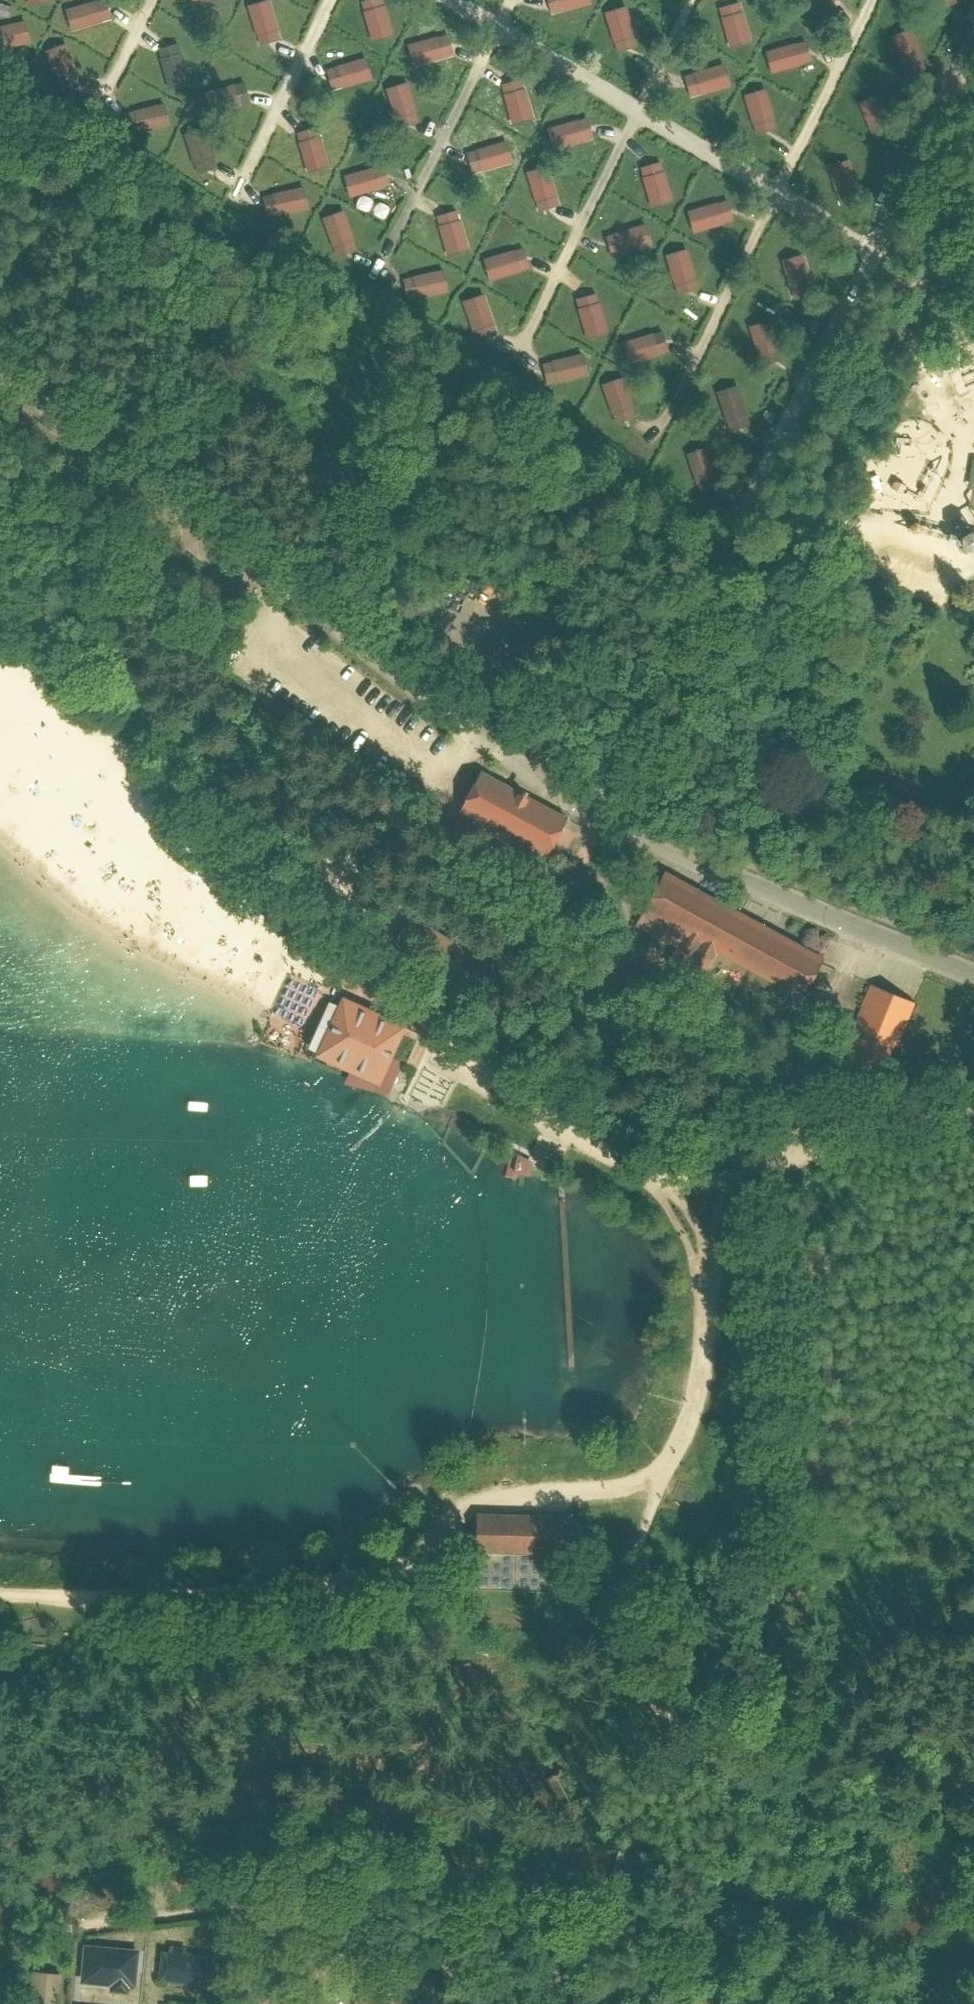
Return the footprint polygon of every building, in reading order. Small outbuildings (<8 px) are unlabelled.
[(264,0),(245,0),(258,33),(274,27),(264,0)] [(358,2),(368,42),(391,36),(382,0),(368,0),(358,2)] [(605,0),(599,0),(588,4),(601,38),(617,31),(605,0)] [(724,0),(714,0),(706,3),(719,37),(736,30),(724,0)] [(94,4),(64,13),(70,35),(100,26),(94,4)] [(0,27),(0,51),(27,43),(20,21),(0,27)] [(909,54),(895,21),(879,27),(892,60),(909,54)] [(781,31),(751,40),(758,62),(788,53),(781,31)] [(66,70),(53,36),(36,42),(49,76),(66,70)] [(438,37),(409,46),(415,68),(445,58),(438,37)] [(190,85),(177,52),(161,58),(174,91),(190,85)] [(707,53),(677,63),(683,84),(713,75),(707,53)] [(909,70),(929,67),(927,58),(907,62),(909,70)] [(356,62),(326,71),(333,93),(363,83),(356,62)] [(412,109),(399,76),(383,82),(396,115),(412,109)] [(755,114),(742,81),(725,87),(738,121),(755,114)] [(872,115),(858,82),(842,88),(855,121),(872,115)] [(530,117),(517,83),(500,90),(513,123),(530,117)] [(236,85),(206,95),(213,116),(243,107),(236,85)] [(160,104),(130,113),(137,135),(167,126),(160,104)] [(581,120),(551,130),(557,151),(587,142),(581,120)] [(325,162),(312,129),(296,135),(309,169),(325,162)] [(214,164),(201,131),(184,137),(197,170),(214,164)] [(503,142),(473,151),(480,172),(510,163),(503,142)] [(854,184),(841,151),(825,157),(838,190),(854,184)] [(373,168),(343,177),(350,199),(380,190),(373,168)] [(670,201),(657,168),(640,174),(654,207),(670,201)] [(557,203),(544,169),(527,175),(541,209),(557,203)] [(297,187),(267,196),(274,218),(304,208),(297,187)] [(719,201),(689,210),(696,232),(726,223),(719,201)] [(351,243),(338,210),(322,216),(335,249),(351,243)] [(464,248),(451,214),(435,220),(448,254),(464,248)] [(639,225),(609,234),(615,256),(645,247),(639,225)] [(698,285),(685,251),(669,258),(682,291),(698,285)] [(812,284),(799,251),(783,257),(796,291),(812,284)] [(511,254),(481,263),(488,285),(518,276),(511,254)] [(441,268),(411,278),(418,299),(448,290),(441,268)] [(487,320),(474,286),(458,293),(471,326),(487,320)] [(591,319),(578,286),(562,292),(575,326),(591,319)] [(781,353),(767,319),(751,326),(764,359),(781,353)] [(652,334),(622,343),(629,365),(659,355),(652,334)] [(557,343),(527,352),(534,374),(563,364),(557,343)] [(617,402),(604,369),(588,375),(601,409),(617,402)] [(732,379),(712,386),(724,422),(744,416),(732,379)] [(703,438),(681,446),(694,483),(717,475),(703,438)] [(562,826),(478,777),(456,815),(540,864),(562,826)] [(813,950),(647,863),(618,918),(684,953),(693,936),(793,988),(813,950)] [(877,1049),(898,992),(853,976),(832,1033),(877,1049)] [(342,1002),(319,1061),(387,1087),(410,1028),(342,1002)] [(550,1557),(552,1518),(460,1514),(459,1554),(550,1557)] [(206,1950),(160,1944),(156,1975),(203,1980),(206,1950)] [(28,1969),(27,2003),(59,2003),(61,1970),(28,1969)]
